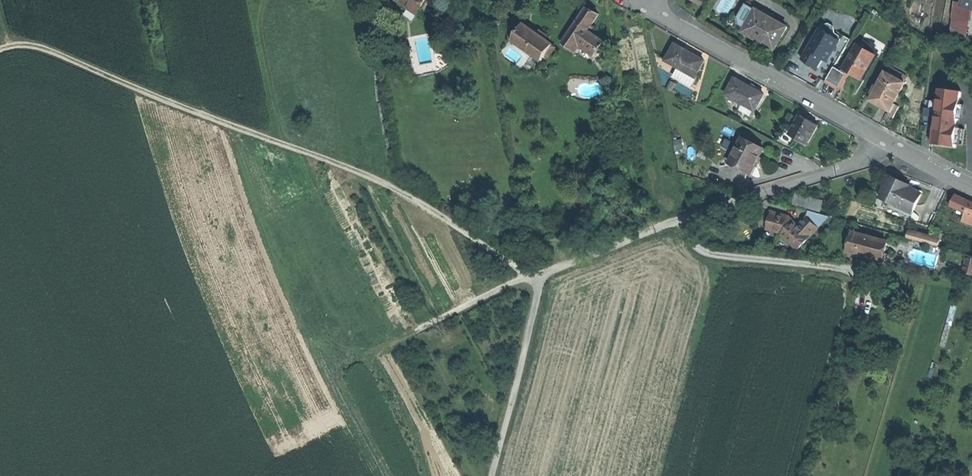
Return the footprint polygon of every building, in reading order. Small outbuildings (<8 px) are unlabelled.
[(420,13),(428,0),(398,0),(420,13)] [(962,7),(971,11),(971,0),(964,0),(962,7)] [(582,11),(585,13),(590,6),(588,4),(582,11)] [(756,40),(774,51),(787,28),(746,4),(738,18),(748,24),(743,32),(756,40)] [(574,48),(581,38),(590,24),(594,17),(599,11),(590,6),(585,13),(566,42),(574,48)] [(514,39),(543,58),(548,51),(554,42),(549,38),(539,32),(525,23),(514,39)] [(598,49),(607,35),(593,26),(590,24),(581,38),(598,49)] [(823,26),(821,29),(840,41),(842,37),(823,26)] [(542,27),(539,32),(549,38),(551,34),(547,31),(542,27)] [(811,65),(817,69),(817,68),(824,56),(829,59),(840,41),(821,29),(803,60),(811,65)] [(843,35),(842,37),(840,41),(829,59),(824,56),(817,68),(830,75),(834,68),(851,40),(843,35)] [(865,41),(861,47),(875,55),(877,52),(876,47),(865,41)] [(556,43),(554,42),(548,51),(550,53),(556,43)] [(688,50),(674,42),(664,61),(678,68),(693,76),(703,58),(688,50)] [(852,73),(861,79),(875,55),(861,47),(857,45),(843,68),(852,73)] [(696,77),(693,76),(678,68),(673,76),(691,85),(696,77)] [(846,74),(834,68),(830,75),(827,81),(838,87),(846,74)] [(891,69),(888,74),(904,82),(907,77),(891,69)] [(879,106),(890,111),(894,104),(905,83),(904,82),(888,74),(885,72),(870,101),(879,106)] [(735,77),(726,95),(756,110),(766,93),(751,85),(735,77)] [(939,87),(933,145),(957,147),(962,90),(939,87)] [(900,108),(894,104),(890,111),(888,115),(894,119),(900,108)] [(789,135),(808,144),(818,123),(808,118),(799,114),(789,135)] [(729,162),(748,173),(756,159),(761,150),(742,139),(729,162)] [(880,197),(913,213),(922,194),(909,188),(910,185),(900,181),(890,176),(880,197)] [(948,208),(953,196),(945,193),(941,205),(948,208)] [(948,208),(971,218),(971,204),(965,201),(953,196),(948,208)] [(797,226),(787,217),(780,215),(771,213),(765,230),(778,235),(795,252),(808,237),(797,226)] [(805,217),(797,226),(808,237),(817,228),(805,217)] [(908,239),(931,245),(933,238),(910,232),(908,239)] [(847,250),(882,259),(886,242),(868,237),(851,233),(847,250)] [(963,271),(971,274),(971,254),(967,253),(963,271)]
